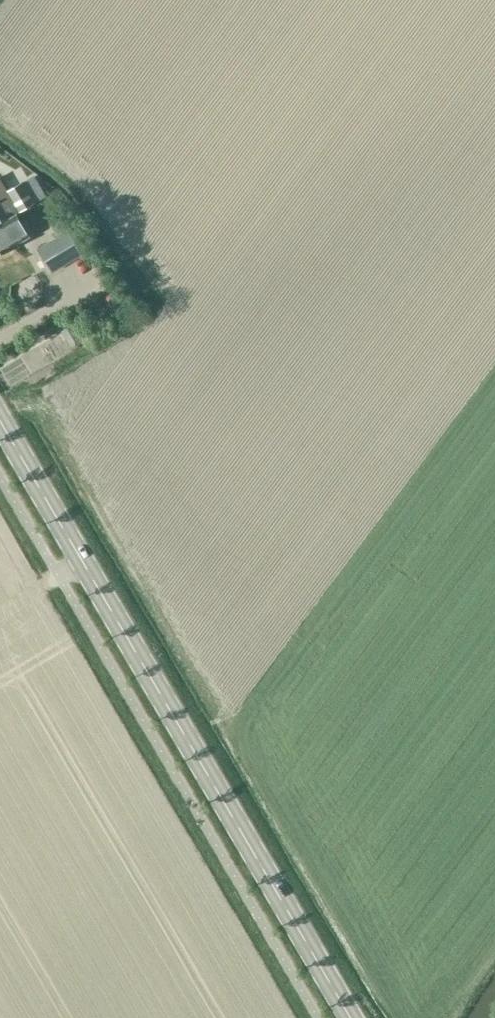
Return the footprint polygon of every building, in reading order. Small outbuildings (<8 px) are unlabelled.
[(17,214),(45,198),(33,179),(24,184),(23,182),(8,190),(0,176),(0,225),(17,214)] [(30,236),(17,215),(0,225),(0,254),(30,236)] [(84,254),(69,230),(61,217),(50,224),(58,237),(38,249),(52,273),(84,254)] [(82,338),(74,324),(62,330),(70,345),(82,338)]
